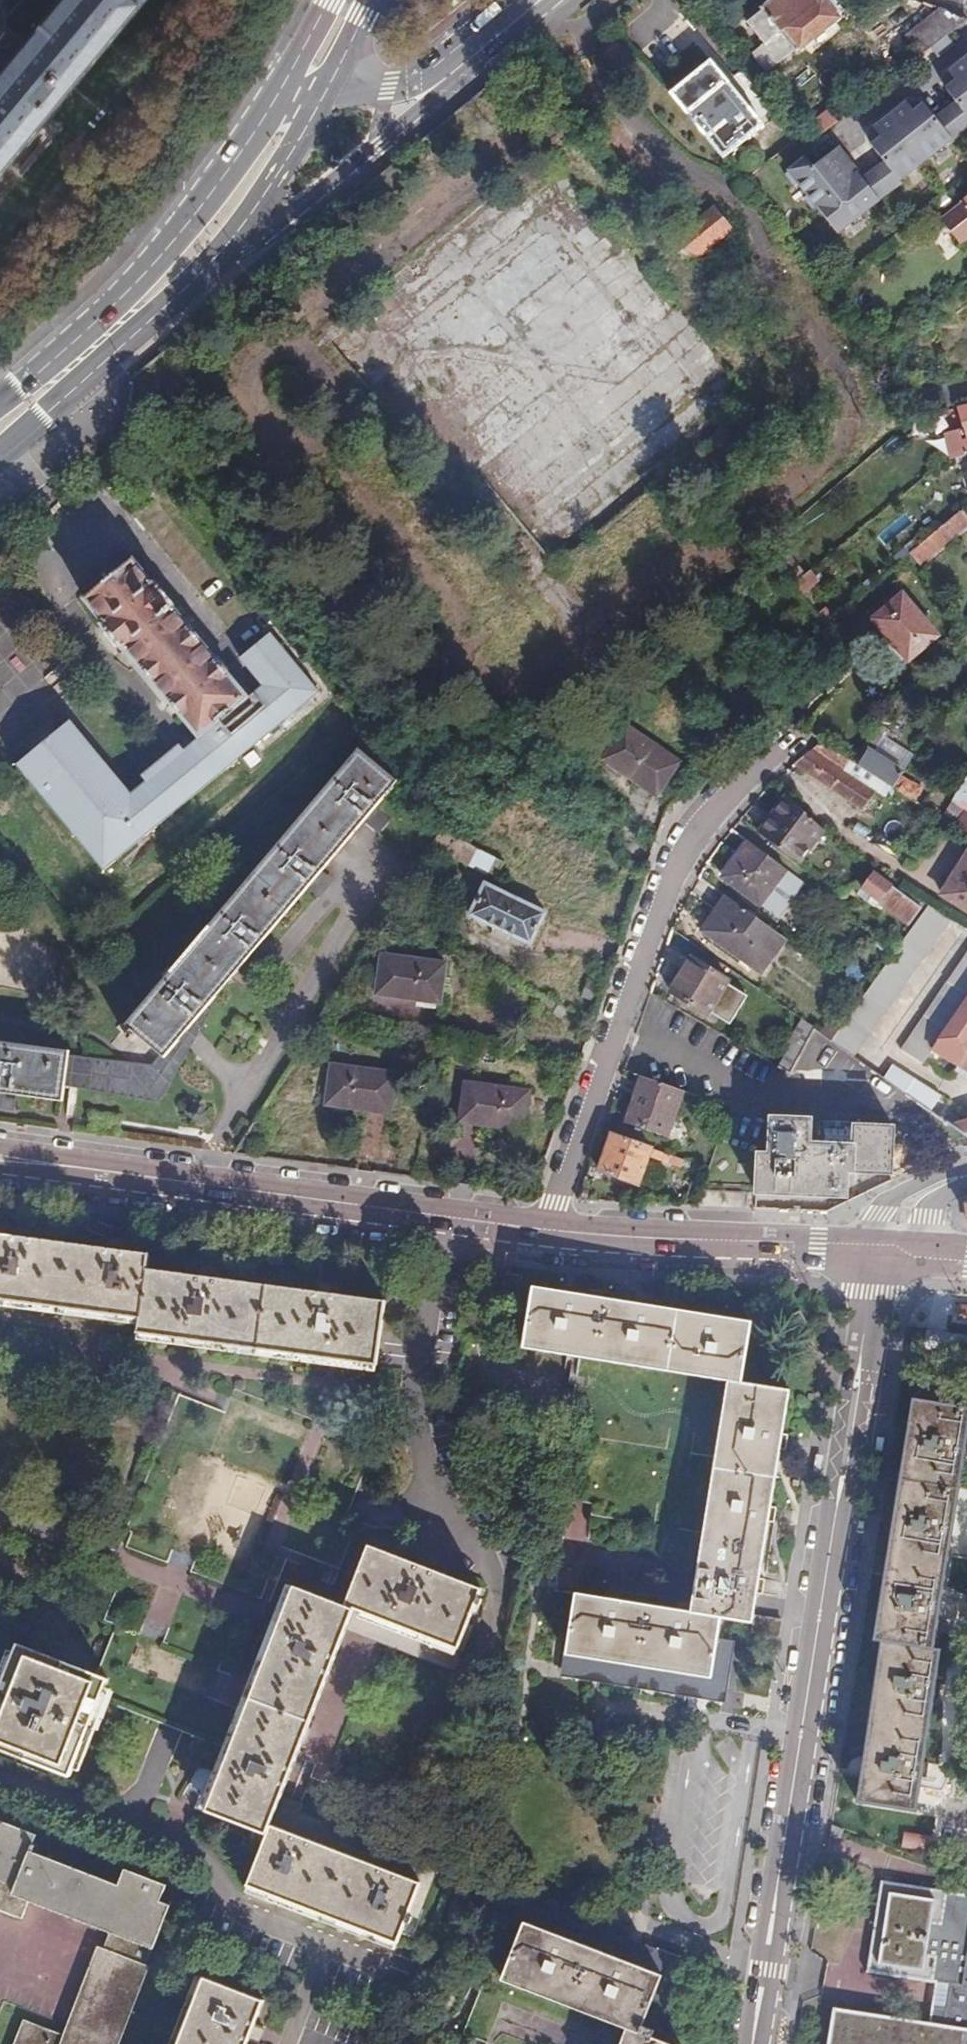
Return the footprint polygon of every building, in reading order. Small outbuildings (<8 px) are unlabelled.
[(22,144),(145,0),(60,0),(16,52),(0,72),(0,171),(22,144)] [(827,0),(771,0),(760,9),(761,11),(746,23),(761,43),(749,53),(765,73),(793,51),(795,53),(840,15),(827,0)] [(966,21),(944,12),(914,37),(926,53),(966,21)] [(953,46),(946,37),(929,50),(936,59),(953,46)] [(966,123),(966,52),(949,67),(957,76),(947,84),(958,97),(937,114),(925,100),(916,108),(908,98),(876,125),(884,135),(873,143),(887,159),(866,177),(841,146),(816,166),(809,157),(788,174),(798,186),(801,183),(811,194),(807,197),(818,210),(822,207),(842,232),(884,198),(883,198),(904,179),(902,177),(954,134),(954,135),(966,123)] [(708,59),(667,92),(690,119),(693,117),(702,128),(699,130),(722,157),(762,124),(744,102),(731,112),(726,106),(734,98),(727,90),(718,96),(712,89),(725,79),(708,59)] [(731,112),(744,102),(725,79),(712,89),(718,96),(727,90),(734,98),(726,106),(731,112)] [(959,204),(961,208),(941,224),(961,249),(966,245),(966,198),(959,204)] [(733,230),(714,205),(671,240),(691,264),(733,230)] [(958,404),(961,430),(966,429),(966,402),(958,404)] [(165,490),(153,476),(145,483),(156,497),(165,490)] [(910,552),(919,564),(966,522),(966,517),(960,508),(910,552)] [(814,570),(797,584),(804,595),(822,581),(814,570)] [(938,635),(904,594),(877,618),(910,659),(938,635)] [(265,687),(187,752),(151,782),(135,796),(92,745),(39,789),(107,871),(321,692),(272,633),(241,659),(265,687)] [(18,764),(39,789),(92,745),(71,720),(18,764)] [(680,762),(627,726),(603,761),(657,797),(680,762)] [(870,729),(849,761),(859,768),(870,752),(880,735),(870,729)] [(880,735),(870,752),(902,772),(911,755),(880,735)] [(821,743),(819,744),(792,766),(862,811),(875,792),(873,791),(875,787),(892,797),(895,791),(893,789),(859,768),(849,761),(821,743)] [(151,782),(187,752),(182,746),(145,775),(151,782)] [(358,748),(159,991),(195,1022),(207,1007),(215,997),(252,954),(260,959),(272,944),(265,938),(308,887),(316,893),(329,877),(322,871),(368,815),(383,827),(391,818),(376,805),(397,780),(358,748)] [(870,752),(859,768),(893,789),(899,777),(902,772),(870,752)] [(954,798),(966,807),(966,774),(954,798)] [(893,789),(895,791),(908,799),(913,803),(921,790),(899,777),(893,789)] [(796,866),(822,830),(798,809),(785,796),(770,816),(780,823),(766,843),(796,866)] [(945,815),(958,824),(966,808),(966,807),(954,798),(945,815)] [(958,824),(954,829),(966,838),(966,808),(958,824)] [(756,835),(766,843),(780,823),(770,816),(756,835)] [(507,863),(445,830),(435,846),(498,879),(507,863)] [(785,871),(748,844),(722,879),(759,906),(785,871)] [(895,861),(903,866),(910,855),(903,850),(895,861)] [(945,899),(966,914),(966,865),(945,899)] [(929,915),(922,909),(880,878),(869,894),(880,903),(875,909),(883,915),(888,908),(917,929),(929,915)] [(545,918),(483,886),(468,916),(491,930),(487,938),(500,945),(504,937),(529,950),(545,918)] [(759,972),(783,939),(724,898),(702,931),(708,935),(705,940),(748,969),(751,965),(759,972)] [(934,907),(927,902),(922,909),(929,915),(934,907)] [(956,922),(934,907),(929,915),(917,929),(904,945),(832,1041),(855,1057),(956,922)] [(446,964),(383,956),(378,994),(440,1002),(446,964)] [(966,1005),(966,959),(901,1052),(923,1068),(932,1056),(966,1005)] [(727,980),(692,960),(674,994),(708,1014),(710,1011),(729,1022),(744,996),(725,984),(727,980)] [(602,1003),(608,986),(598,983),(592,1000),(602,1003)] [(195,1022),(159,991),(130,1026),(165,1055),(167,1056),(195,1022)] [(932,1056),(956,1073),(966,1081),(966,1005),(932,1056)] [(167,1056),(165,1055),(154,1069),(69,1059),(65,1087),(158,1098),(218,1016),(207,1007),(195,1022),(167,1056)] [(788,1074),(816,1030),(802,1020),(788,1042),(793,1045),(779,1068),(788,1074)] [(69,1059),(69,1054),(0,1044),(0,1104),(16,1106),(17,1098),(63,1103),(65,1087),(69,1059)] [(894,1066),(885,1078),(932,1111),(941,1099),(894,1066)] [(394,1076),(332,1068),(327,1106),(389,1114),(394,1076)] [(956,1073),(952,1079),(966,1088),(966,1081),(956,1073)] [(667,1137),(683,1091),(643,1077),(626,1123),(667,1137)] [(528,1093),(465,1085),(460,1123),(523,1131),(528,1093)] [(0,1104),(0,1111),(14,1114),(16,1106),(0,1104)] [(807,1120),(766,1120),(766,1155),(756,1155),(756,1193),(847,1194),(846,1170),(888,1171),(889,1123),(849,1123),(849,1143),(807,1143),(807,1120)] [(952,1125),(966,1135),(966,1120),(952,1125)] [(682,1159),(613,1134),(599,1173),(637,1187),(648,1158),(678,1169),(682,1159)] [(0,1235),(0,1302),(139,1321),(137,1335),(379,1367),(385,1302),(145,1271),(147,1256),(0,1235)] [(720,1690),(729,1642),(716,1639),(720,1617),(750,1621),(755,1591),(763,1593),(765,1578),(759,1577),(768,1521),(774,1522),(777,1507),(770,1505),(779,1448),(786,1449),(788,1435),(781,1433),(788,1391),(740,1383),(749,1322),(718,1317),(719,1310),(704,1308),(703,1315),(646,1306),(646,1299),(631,1297),(630,1303),(574,1294),(575,1288),(561,1286),(560,1292),(532,1288),(522,1348),(727,1382),(691,1612),(576,1594),(564,1664),(720,1690)] [(863,1769),(920,1779),(941,1651),(933,1649),(966,1439),(966,1409),(912,1400),(873,1640),(883,1642),(863,1769)] [(342,1615),(352,1619),(455,1659),(478,1593),(429,1574),(433,1564),(418,1558),(414,1568),(365,1549),(342,1615)] [(346,1636),(352,1619),(342,1615),(290,1595),(206,1812),(265,1835),(245,1890),(395,1949),(399,1938),(408,1941),(427,1889),(274,1828),(280,1812),(346,1636)] [(455,1659),(352,1619),(346,1636),(449,1676),(455,1659)] [(734,1642),(729,1642),(720,1690),(718,1702),(725,1702),(734,1642)] [(17,1649),(0,1694),(0,1751),(70,1777),(106,1684),(17,1649)] [(718,1702),(720,1690),(564,1664),(562,1676),(718,1702)] [(920,1779),(863,1769),(861,1780),(857,1802),(915,1811),(918,1789),(920,1779)] [(433,1874),(280,1812),(274,1828),(427,1889),(433,1874)] [(28,1920),(36,1902),(114,1933),(129,1939),(123,1956),(145,1964),(150,1948),(154,1949),(171,1904),(163,1899),(166,1892),(124,1875),(116,1892),(30,1858),(36,1841),(0,1826),(0,1909),(28,1920)] [(878,1884),(863,1975),(946,1989),(943,2013),(927,2011),(924,2028),(830,2012),(825,2043),(966,2043),(966,1899),(878,1884)] [(533,1904),(527,1919),(663,1973),(653,1999),(667,2004),(683,1963),(533,1904)] [(527,1919),(502,1980),(626,2029),(620,2043),(668,2043),(652,2038),(655,2031),(643,2027),(653,1999),(663,1973),(527,1919)] [(129,1939),(114,1933),(108,1950),(123,1956),(129,1939)] [(123,1956),(108,1950),(100,1947),(62,2039),(73,2043),(118,2043),(149,1967),(145,1964),(123,1956)] [(202,1979),(177,2043),(246,2043),(262,2003),(202,1979)] [(62,2039),(32,2027),(25,2043),(73,2043),(62,2039)]
